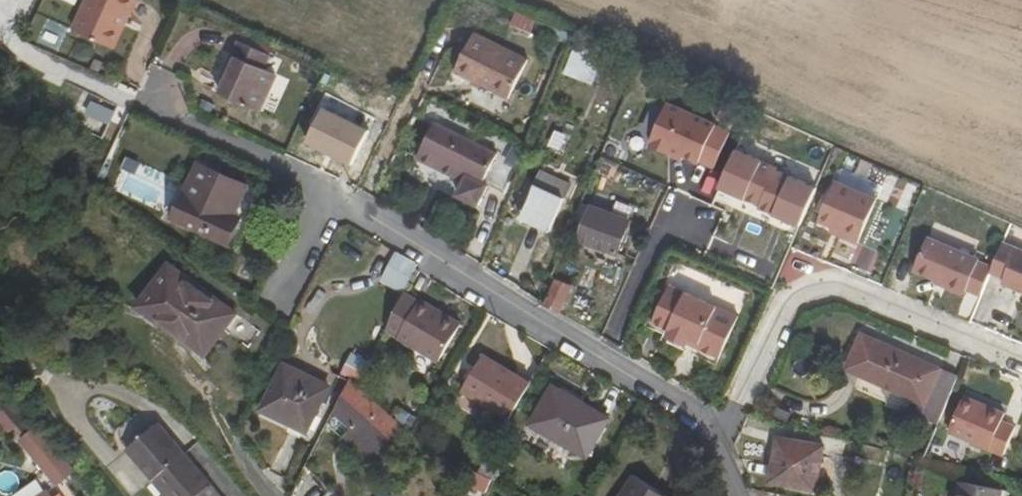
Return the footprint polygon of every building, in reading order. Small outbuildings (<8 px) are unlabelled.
[(73,29),(110,46),(122,19),(126,21),(135,0),(86,0),(73,29)] [(529,59),(474,32),(455,72),(509,98),(529,59)] [(271,56),(242,42),(224,81),(230,84),(226,95),(263,112),(279,75),(267,69),(271,56)] [(564,71),(594,83),(606,54),(576,42),(564,71)] [(443,109),(433,104),(425,119),(435,124),(443,109)] [(715,125),(667,104),(650,141),(652,142),(650,146),(669,154),(670,150),(699,163),(700,161),(714,168),(729,133),(715,127),(715,125)] [(519,164),(437,124),(419,160),(466,183),(460,196),(480,207),(490,187),(507,196),(519,164)] [(821,165),(826,152),(801,140),(796,153),(821,165)] [(755,205),(797,223),(812,186),(771,168),(772,166),(732,148),(716,185),(756,203),(755,205)] [(246,188),(198,166),(175,218),(229,242),(239,217),(234,215),(246,188)] [(841,230),(838,236),(854,243),(872,200),(830,181),(814,219),(828,224),(841,230)] [(566,198),(536,184),(520,219),(551,231),(566,198)] [(630,220),(582,202),(569,236),(590,244),(618,254),(630,220)] [(825,231),(838,236),(841,230),(828,224),(825,231)] [(962,290),(975,295),(985,272),(987,268),(973,262),(974,259),(924,238),(909,270),(931,279),(944,285),(942,290),(956,296),(958,292),(961,293),(962,290)] [(998,242),(987,268),(985,272),(998,277),(996,283),(1021,295),(1021,253),(998,242)] [(407,285),(416,257),(392,249),(383,277),(407,285)] [(234,313),(170,265),(141,306),(205,353),(234,313)] [(545,303),(561,313),(573,285),(556,278),(545,303)] [(944,285),(931,279),(929,284),(942,290),(944,285)] [(736,315),(667,284),(650,321),(668,328),(665,335),(684,344),(687,337),(697,342),(699,347),(714,353),(720,351),(736,315)] [(390,322),(387,329),(441,358),(462,322),(420,299),(419,301),(404,293),(390,322)] [(933,422),(951,373),(863,334),(849,364),(877,377),(875,381),(923,402),(917,416),(933,422)] [(509,420),(531,382),(484,355),(462,391),(509,420)] [(351,374),(353,375),(361,364),(357,362),(351,374)] [(361,364),(353,375),(360,378),(366,367),(361,364)] [(327,387),(286,366),(266,407),(307,428),(327,387)] [(959,377),(951,373),(933,422),(938,424),(959,377)] [(607,418),(555,389),(535,423),(588,453),(607,418)] [(379,449),(400,425),(364,392),(352,406),(359,413),(355,419),(359,424),(356,428),(379,449)] [(1004,416),(963,397),(945,433),(1001,459),(1015,429),(1002,423),(1004,416)] [(24,418),(7,400),(0,406),(0,421),(10,431),(24,418)] [(212,483),(186,453),(158,422),(126,449),(153,480),(160,475),(179,495),(197,495),(212,483)] [(35,424),(18,438),(56,485),(73,471),(35,424)] [(822,447),(781,439),(773,481),(815,488),(822,447)] [(501,471),(484,462),(479,471),(496,481),(501,471)] [(478,473),(466,467),(459,483),(487,495),(489,495),(496,483),(478,473)] [(633,475),(619,495),(665,495),(633,475)] [(962,483),(960,495),(1001,495),(1002,490),(962,483)]
